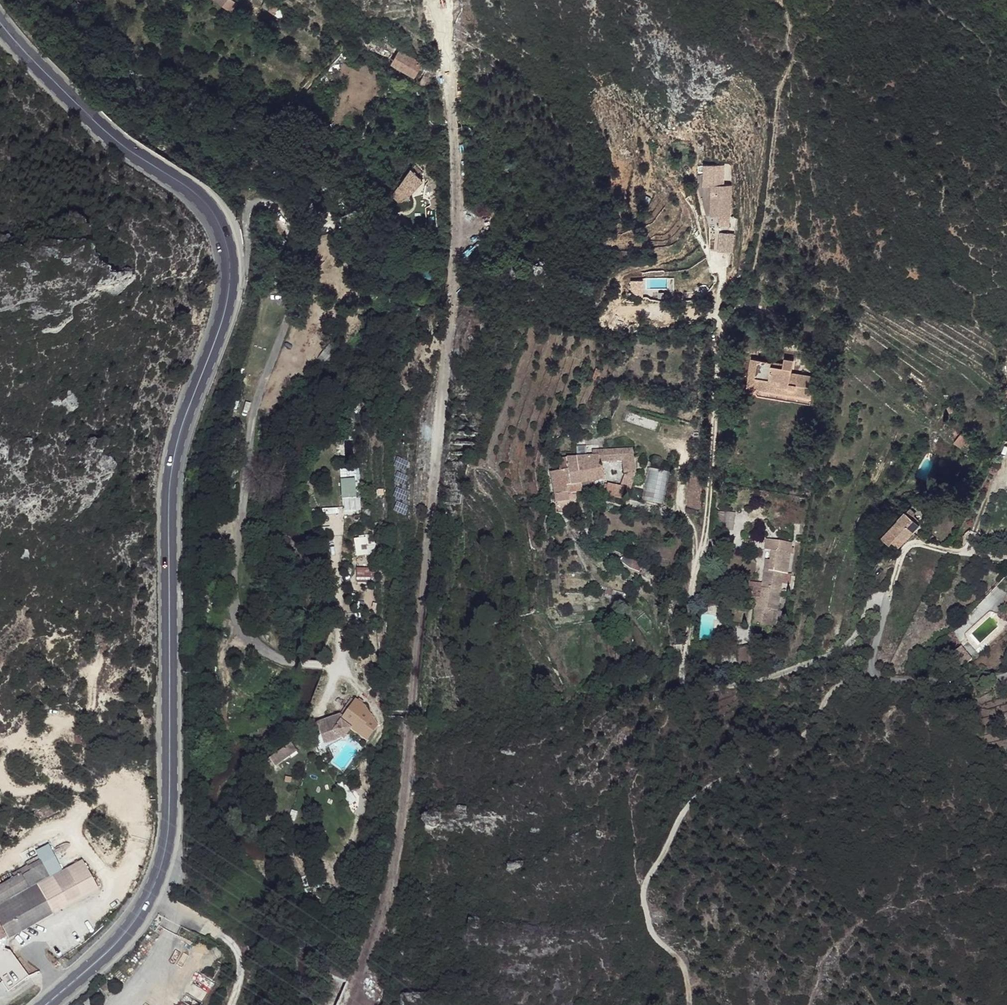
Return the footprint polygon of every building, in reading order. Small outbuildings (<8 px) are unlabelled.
[(391,46),(387,52),(412,66),(418,56),(412,53),(413,50),(395,40),(391,46)] [(403,159),(392,175),(401,181),(413,166),(409,163),(412,158),(405,154),(403,159)] [(734,226),(732,185),(727,185),(726,164),(705,165),(706,185),(712,185),(713,226),(734,226)] [(386,186),(394,192),(401,181),(392,175),(386,186)] [(399,195),(407,185),(401,181),(394,192),(399,195)] [(720,252),(734,252),(734,232),(720,232),(720,252)] [(636,286),(647,287),(648,279),(636,278),(636,286)] [(767,363),(765,377),(775,379),(775,384),(786,386),(787,381),(793,381),(793,394),(808,396),(811,372),(793,369),(793,372),(785,371),(786,368),(787,357),(779,357),(778,364),(767,363)] [(955,435),(960,440),(964,435),(968,440),(971,435),(957,421),(956,423),(947,414),(940,422),(955,435)] [(336,432),(330,449),(343,453),(348,436),(336,432)] [(595,442),(597,451),(616,448),(619,462),(629,460),(625,436),(595,442)] [(590,447),(590,453),(595,452),(597,451),(595,442),(586,443),(586,448),(590,447)] [(569,451),(573,477),(593,473),(592,460),(596,459),(595,452),(590,453),(590,447),(586,448),(569,451)] [(542,462),(547,488),(554,486),(555,491),(559,490),(559,479),(573,477),(569,451),(558,453),(558,460),(542,462)] [(341,470),(341,478),(359,477),(358,469),(341,470)] [(604,477),(600,489),(618,494),(622,481),(604,477)] [(342,479),(344,511),(360,510),(358,478),(342,479)] [(547,488),(547,496),(560,495),(559,490),(555,491),(554,486),(547,488)] [(913,494),(906,502),(919,513),(927,505),(913,494)] [(906,502),(891,519),(904,528),(919,513),(906,502)] [(891,519),(883,528),(890,533),(891,530),(897,535),(904,528),(891,519)] [(758,569),(756,585),(773,587),(777,571),(781,571),(785,542),(759,538),(758,547),(766,548),(764,559),(764,569),(758,569)] [(625,548),(621,558),(631,564),(636,553),(625,548)] [(985,593),(990,602),(1006,593),(1006,581),(985,593)] [(748,605),(746,622),(764,624),(765,617),(767,607),(771,608),(773,587),(756,585),(747,584),(743,605),(748,605)] [(985,633),(993,627),(997,633),(1006,626),(1006,617),(1001,610),(1003,608),(999,603),(986,613),(989,617),(979,624),(985,633)] [(771,608),(767,607),(765,617),(775,619),(777,609),(771,608)] [(741,645),(729,646),(730,665),(747,663),(747,652),(742,652),(741,645)] [(332,737),(336,743),(344,742),(350,732),(368,741),(378,726),(352,699),(340,716),(318,728),(321,737),(332,737)] [(280,752),(285,760),(298,752),(294,745),(280,752)] [(25,863),(18,867),(21,873),(29,888),(36,886),(61,871),(50,849),(41,854),(46,865),(30,873),(25,863)] [(41,854),(25,863),(30,873),(46,865),(41,854)] [(0,884),(0,904),(22,892),(29,888),(21,873),(0,884)] [(29,888),(22,892),(35,917),(49,910),(36,886),(29,888)] [(0,904),(0,921),(6,932),(35,917),(22,892),(0,904)]
